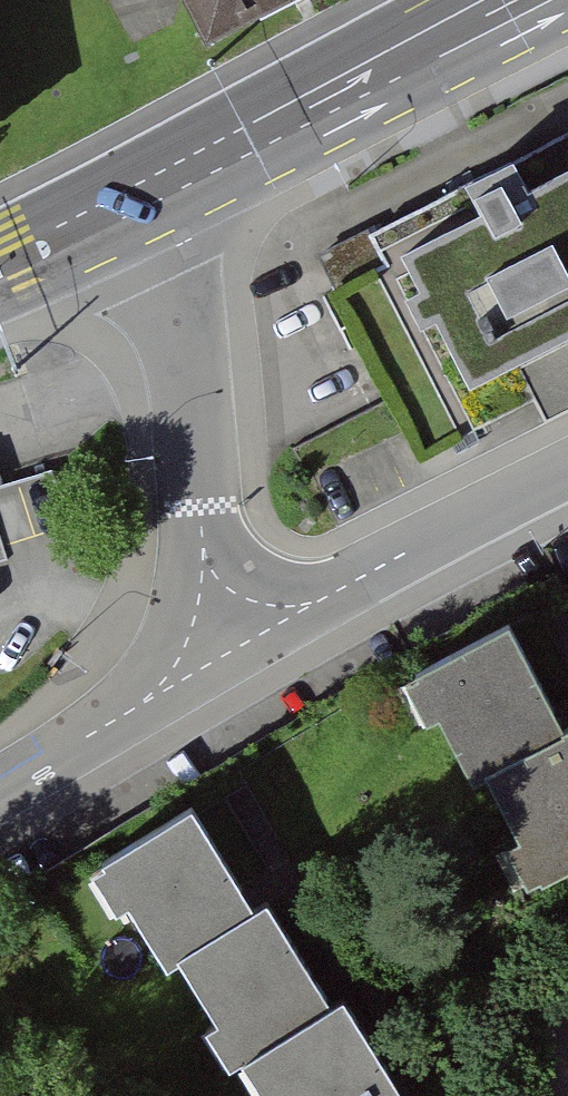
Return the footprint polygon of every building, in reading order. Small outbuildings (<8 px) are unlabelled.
[(207,43),(293,0),(185,0),(207,43)] [(470,381),(567,333),(567,171),(406,250),(470,381)] [(69,534),(57,467),(0,477),(0,489),(10,545),(69,534)] [(436,664),(492,791),(521,779),(566,880),(567,879),(567,672),(544,617),(436,664)] [(196,798),(102,854),(166,960),(184,949),(221,1011),(203,1021),(230,1065),(246,1056),(270,1095),(280,1090),(284,1095),(418,1095),(413,1088),(406,1092),(343,988),(329,996),(274,905),(264,911),(196,798)]
